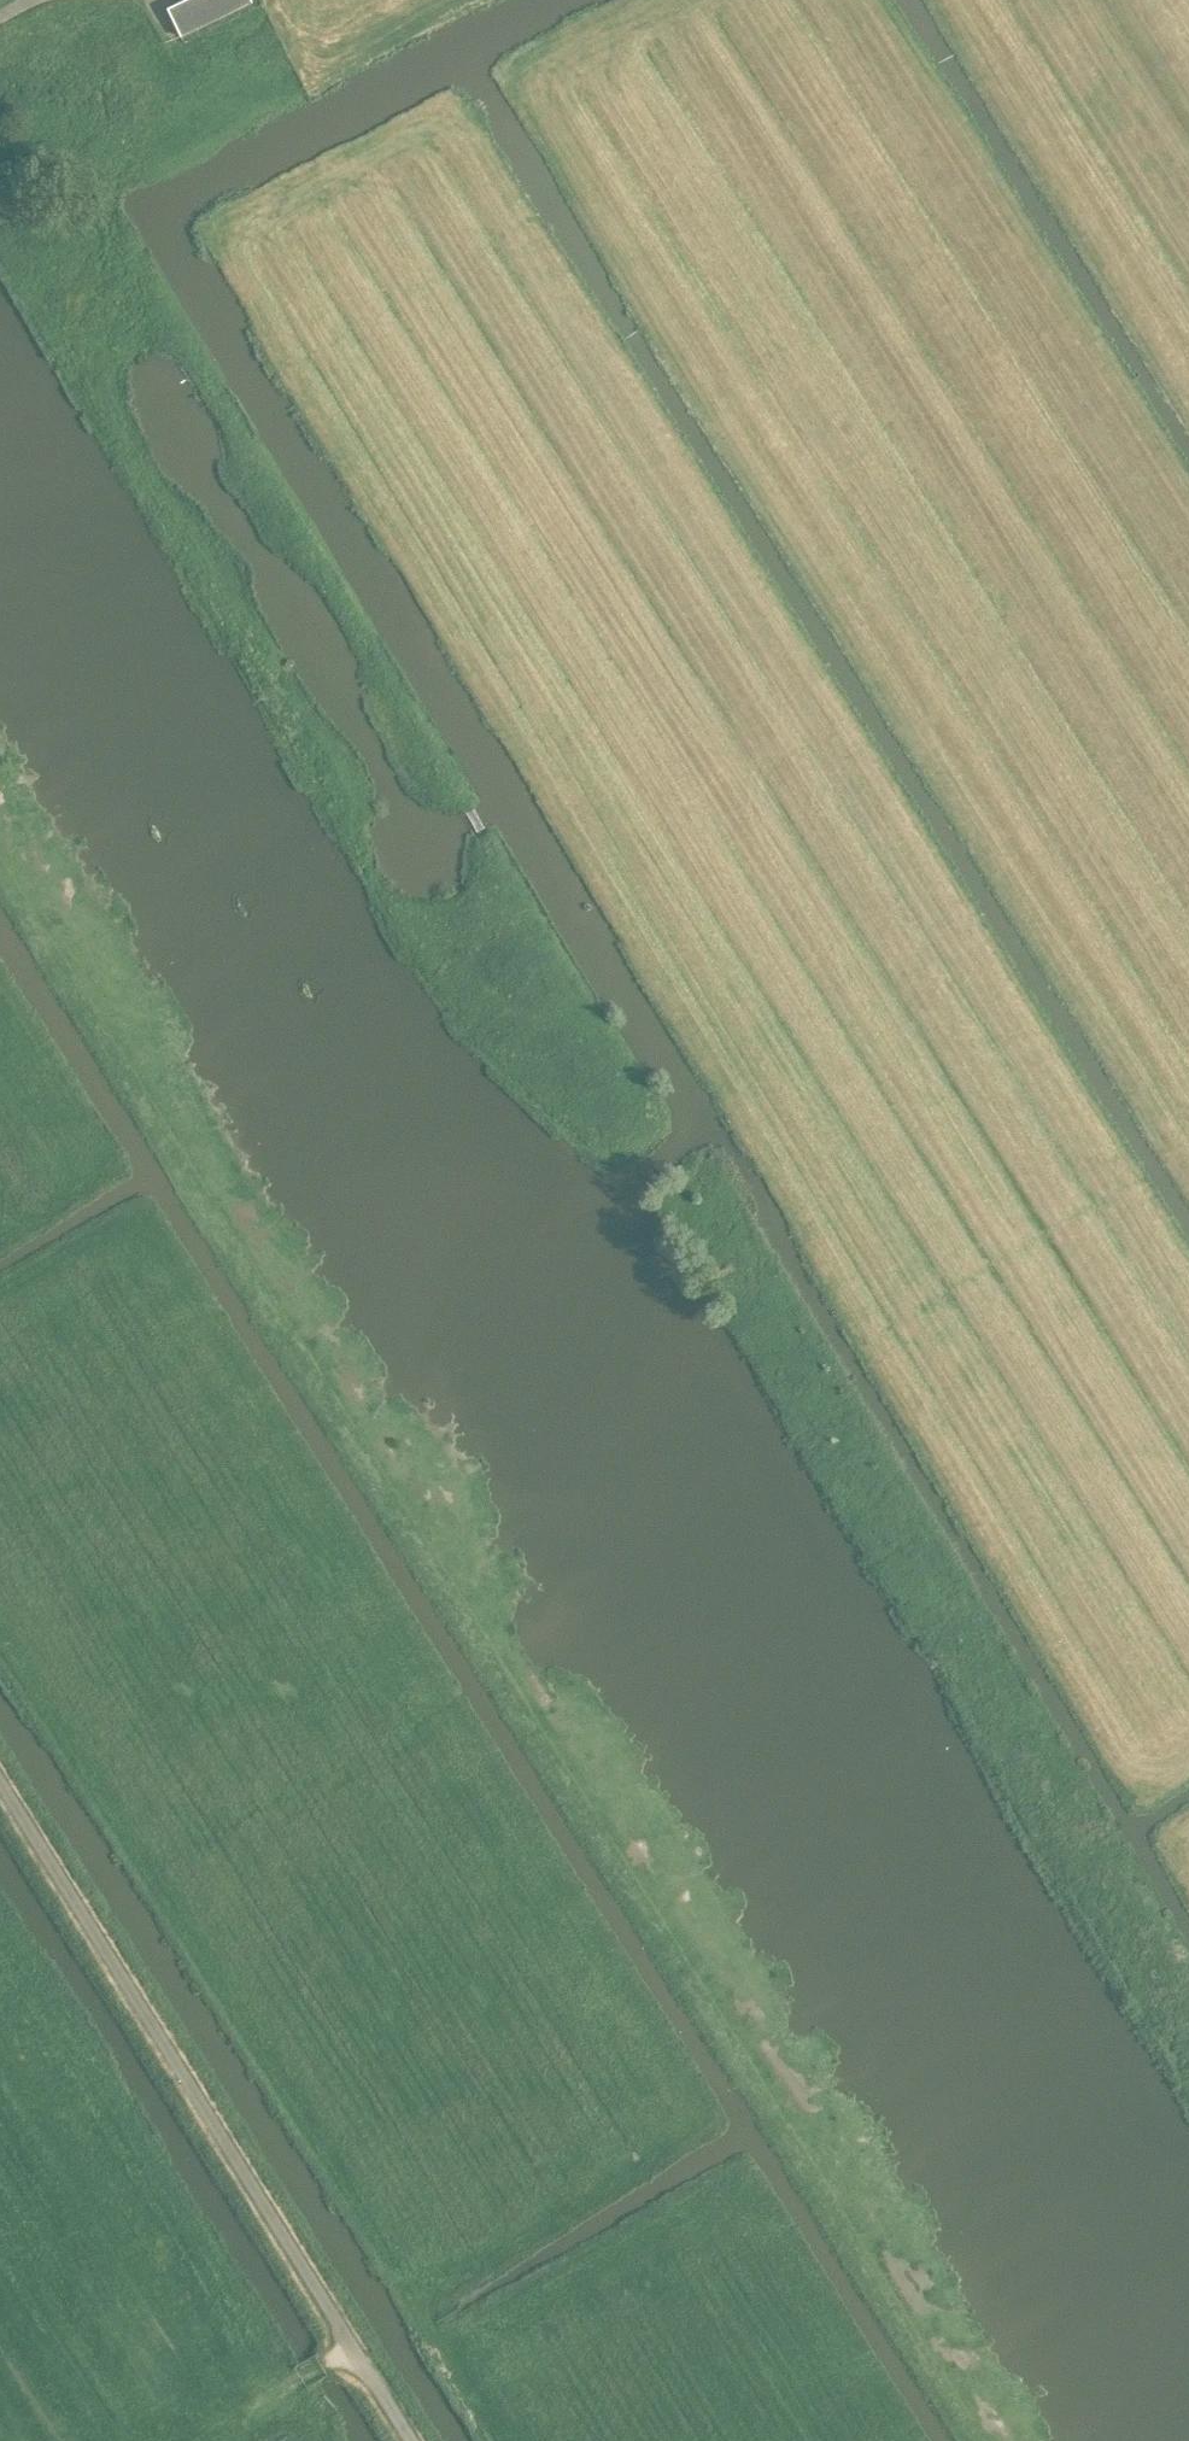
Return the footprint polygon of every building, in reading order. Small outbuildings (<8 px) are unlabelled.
[(171,13),(184,39),(255,4),(253,0),(197,0),(171,13)]
